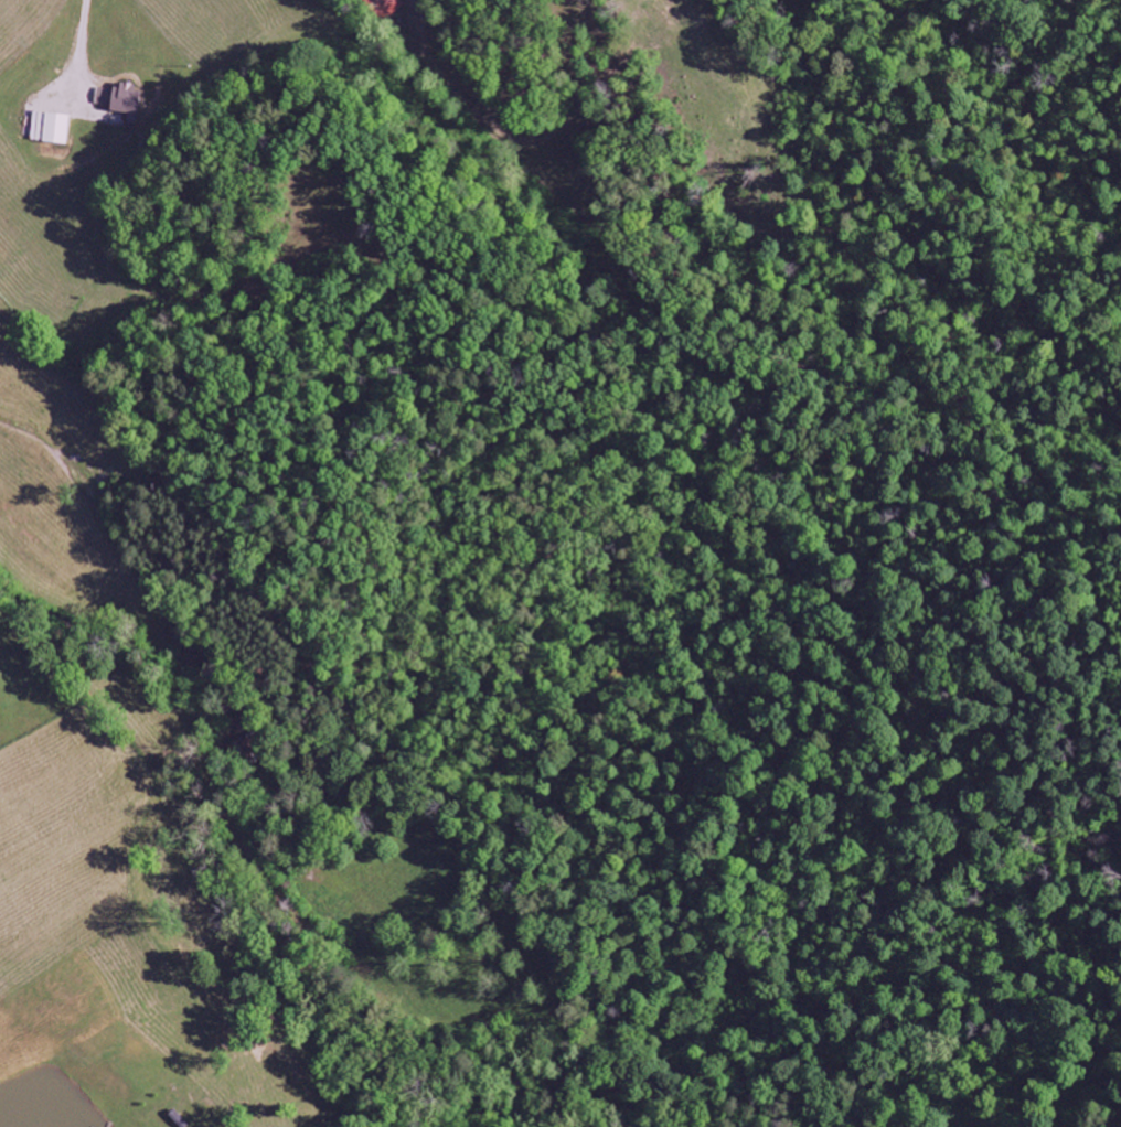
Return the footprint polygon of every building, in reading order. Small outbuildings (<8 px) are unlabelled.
[(401,0),(366,0),(384,23),(406,6),(401,0)] [(96,109),(129,112),(127,128),(137,129),(141,90),(98,86),(96,109)] [(32,143),(68,145),(70,116),(33,114),(32,143)]
